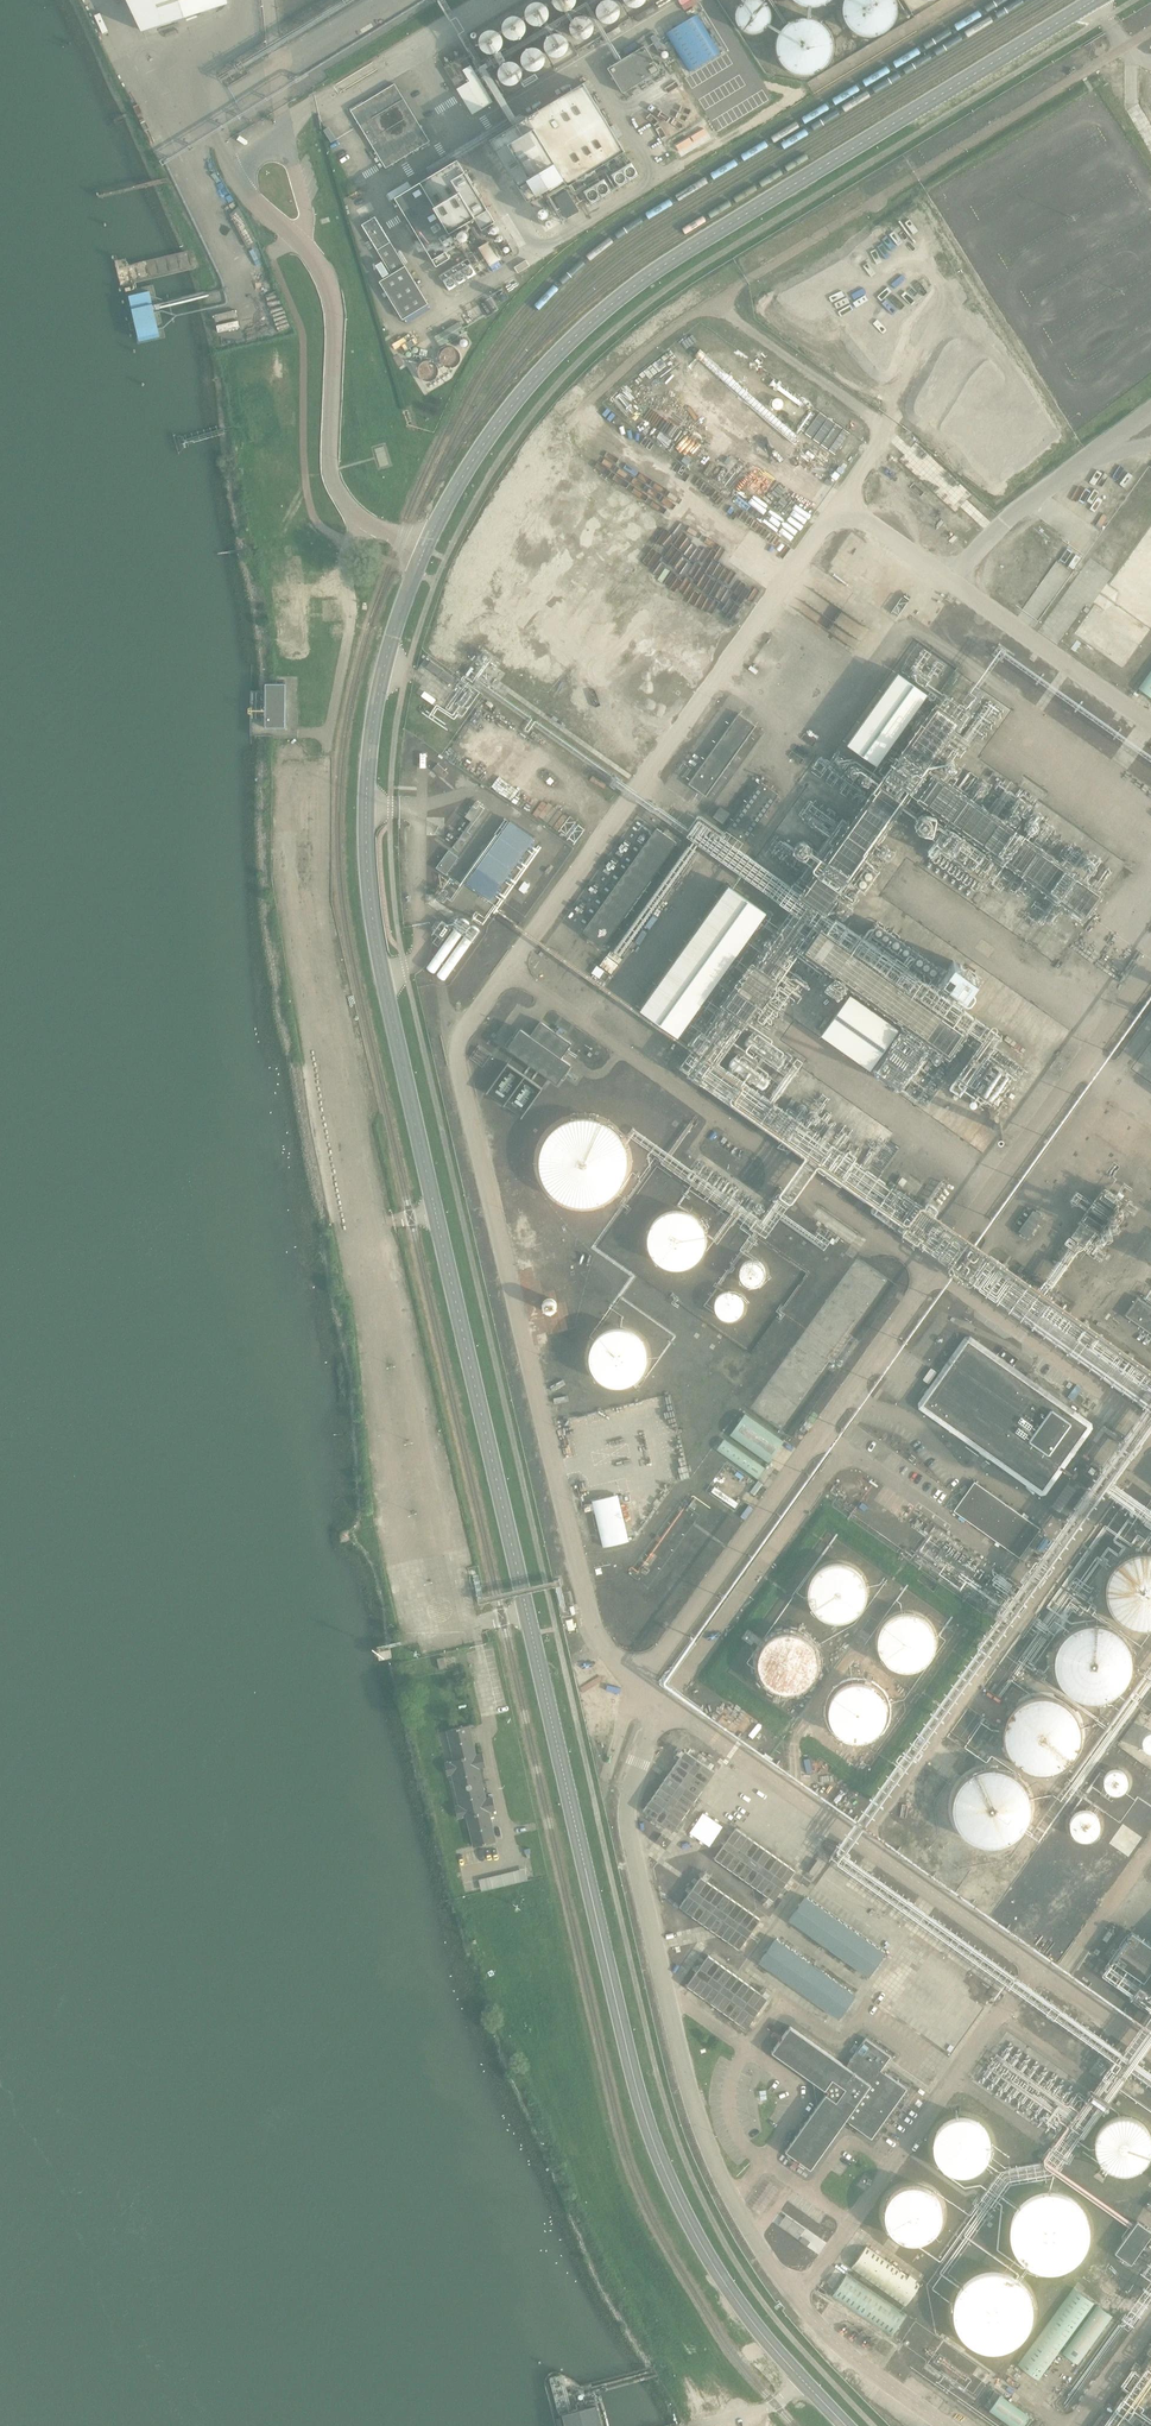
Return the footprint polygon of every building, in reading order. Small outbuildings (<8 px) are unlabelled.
[(228,0),(127,0),(142,32),(229,3),(228,0)] [(559,13),(565,14),(570,13),(575,9),(577,4),(577,0),(553,0),(553,4),(555,9),(559,13)] [(603,22),(608,24),(614,22),(618,19),(620,14),(620,8),(618,3),(614,0),(602,0),(598,3),(596,8),(596,14),(598,19),(603,22)] [(752,32),(764,30),(772,21),(773,9),(768,0),(740,0),(736,5),(734,17),(740,27),(752,32)] [(844,18),(852,29),(864,36),(878,36),(890,29),(898,18),(900,4),(898,0),(843,0),(842,4),(844,18)] [(533,23),(538,26),(543,27),(549,26),(553,23),(556,18),(556,12),(553,7),(549,3),(543,2),(538,3),(533,7),(531,12),(531,18),(533,23)] [(573,33),(577,36),(583,38),(588,36),(593,33),(595,28),(595,22),(593,17),(588,14),(583,12),(577,14),(573,17),(570,22),(570,28),(573,33)] [(696,14),(666,33),(690,72),(720,53),(696,14)] [(508,36),(512,40),(518,41),(523,40),(528,36),(530,31),(530,26),(528,20),(523,17),(518,16),(512,17),(508,21),(506,26),(506,31),(508,36)] [(777,43),(779,55),(786,66),(797,73),(810,74),(822,69),(831,60),(835,47),(833,35),(826,24),(814,17),(802,16),(790,21),(781,30),(777,43)] [(549,48),(553,51),(559,53),(564,51),(568,48),(571,43),(571,37),(568,32),(564,29),(558,27),(553,29),(549,32),(546,37),(546,43),(549,48)] [(484,51),(488,54),(494,55),(499,54),(504,51),(506,45),(506,40),(504,35),(499,31),(494,30),(488,31),(484,35),(481,40),(481,46),(484,51)] [(523,61),(528,65),(533,66),(539,64),(543,61),(546,56),(546,50),(543,45),(539,42),(533,41),(528,42),(523,45),(521,50),(521,56),(523,61)] [(608,69),(623,94),(660,71),(644,46),(608,69)] [(502,74),(506,78),(512,79),(517,78),(521,74),(524,69),(524,64),(521,58),(517,55),(511,54),(506,55),(502,59),(499,64),(499,69),(502,74)] [(473,114),(494,102),(471,65),(463,70),(469,81),(457,89),(473,114)] [(395,84),(350,111),(386,170),(430,142),(395,84)] [(621,153),(581,85),(489,140),(525,201),(562,179),(566,186),(621,153)] [(457,160),(395,197),(437,268),(453,259),(449,253),(461,246),(454,235),(477,221),(483,232),(496,224),(457,160)] [(567,219),(579,211),(567,192),(555,199),(567,219)] [(429,305),(375,218),(361,226),(391,274),(379,282),(403,321),(429,305)] [(490,266),(501,259),(489,241),(478,248),(490,266)] [(442,277),(450,289),(476,272),(468,260),(442,277)] [(440,347),(464,332),(458,322),(434,337),(440,347)] [(243,329),(232,332),(234,341),(245,338),(243,329)] [(902,659),(853,731),(883,752),(932,679),(902,659)] [(430,661),(426,666),(450,684),(454,678),(430,661)] [(1138,687),(1150,697),(1150,670),(1138,687)] [(286,684),(277,684),(272,684),(265,684),(265,690),(265,728),(285,728),(286,684)] [(739,709),(690,780),(708,793),(758,722),(739,709)] [(745,841),(779,794),(761,782),(728,829),(745,841)] [(477,801),(465,817),(471,821),(453,847),(459,851),(489,810),(477,801)] [(510,821),(467,883),(491,900),(534,838),(510,821)] [(996,825),(983,844),(1007,851),(1008,859),(1047,885),(1062,890),(1063,897),(1065,892),(1070,893),(1068,901),(1076,913),(1083,916),(1098,893),(1105,871),(1103,858),(1091,850),(1090,850),(1087,846),(1088,854),(1080,859),(1083,855),(1081,846),(1072,848),(1067,855),(1072,858),(1076,856),(1077,864),(1072,872),(1058,849),(1070,842),(1060,843),(996,824),(996,825)] [(657,828),(583,931),(603,945),(677,842),(657,828)] [(418,847),(418,835),(407,835),(407,847),(418,847)] [(449,850),(437,868),(446,875),(459,857),(449,850)] [(409,864),(418,864),(418,855),(409,855),(409,864)] [(732,873),(643,998),(681,1026),(771,900),(732,873)] [(636,919),(616,951),(622,955),(643,924),(636,919)] [(428,967),(446,980),(480,929),(466,920),(462,926),(457,922),(428,967)] [(899,1027),(851,994),(822,1036),(870,1069),(899,1027)] [(522,1030),(507,1050),(558,1085),(572,1064),(562,1057),(571,1043),(541,1021),(531,1036),(522,1030)] [(523,1115),(542,1088),(507,1064),(488,1092),(523,1115)] [(554,1196),(569,1204),(585,1207),(602,1204),(616,1195),(626,1181),(631,1165),(629,1148),(621,1133),(608,1122),(592,1116),(576,1116),(560,1123),(548,1134),(540,1149),(539,1166),(544,1182),(554,1196)] [(1028,1238),(1042,1218),(1033,1211),(1018,1232),(1028,1238)] [(702,1250),(703,1245),(702,1240),(701,1235),(699,1231),(696,1227),(692,1224),(688,1221),(684,1219),(679,1218),(674,1218),(669,1219),(665,1221),(661,1223),(657,1227),(654,1231),(652,1235),(650,1240),(650,1244),(650,1249),(652,1254),(654,1258),(657,1262),(660,1266),(664,1268),(669,1270),(674,1271),(679,1271),(683,1270),(688,1268),(692,1266),(696,1263),(699,1259),(701,1255),(702,1250)] [(839,1273),(837,1260),(849,1258),(846,1240),(829,1243),(829,1248),(823,1249),(824,1255),(829,1254),(830,1263),(830,1268),(831,1274),(839,1273)] [(770,1279),(770,1276),(769,1273),(768,1270),(766,1268),(764,1266),(761,1264),(758,1263),(755,1263),(752,1263),(749,1264),(747,1266),(744,1268),(743,1271),(741,1273),(741,1276),(741,1279),(742,1282),(743,1285),(745,1287),(747,1289),(750,1291),(753,1292),(756,1292),(759,1292),(762,1291),(764,1289),(766,1287),(768,1285),(769,1282),(770,1279)] [(831,1346),(830,1354),(840,1342),(840,1343),(856,1323),(855,1324),(861,1317),(855,1316),(846,1309),(839,1307),(836,1305),(837,1301),(832,1307),(835,1290),(827,1299),(827,1302),(814,1317),(813,1325),(807,1332),(811,1336),(821,1338),(827,1331),(825,1341),(831,1346)] [(746,1313),(747,1310),(746,1307),(746,1304),(744,1302),(742,1299),(740,1298),(737,1296),(735,1296),(732,1295),(729,1296),(726,1297),(724,1298),(722,1300),(720,1303),(719,1305),(718,1308),(718,1311),(719,1314),(720,1316),(721,1319),(724,1321),(726,1322),(729,1323),(732,1324),(734,1324),(737,1323),(740,1322),(742,1320),(744,1318),(745,1315),(746,1313)] [(1123,1315),(1150,1334),(1150,1312),(1133,1300),(1123,1315)] [(648,1361),(649,1356),(648,1351),(647,1346),(645,1342),(642,1338),(639,1335),(634,1332),(630,1330),(625,1329),(620,1329),(615,1330),(611,1332),(607,1334),(603,1338),(600,1341),(598,1346),(596,1351),(596,1355),(596,1360),(598,1365),(600,1369),(603,1373),(606,1377),(610,1379),(615,1381),(620,1382),(625,1382),(629,1381),(634,1379),(638,1377),(642,1374),(645,1370),(647,1365),(648,1361)] [(1093,1425),(965,1338),(917,1409),(1043,1498),(1093,1425)] [(785,1442),(746,1414),(730,1435),(769,1463),(785,1442)] [(757,1479),(765,1468),(724,1439),(717,1450),(757,1479)] [(1041,1528),(975,1481),(954,1511),(1020,1558),(1041,1528)] [(735,1508),(738,1503),(714,1486),(711,1491),(735,1508)] [(617,1495),(591,1502),(602,1549),(629,1542),(617,1495)] [(1150,1548),(1144,1548),(1137,1549),(1131,1552),(1125,1555),(1120,1559),(1116,1564),(1112,1570),(1109,1576),(1107,1582),(1106,1589),(1107,1595),(1108,1602),(1110,1608),(1113,1614),(1117,1619),(1122,1624),(1127,1628),(1133,1631),(1139,1633),(1146,1634),(1150,1634),(1150,1548)] [(807,1586),(809,1604),(820,1618),(837,1624),(855,1620),(868,1607),(871,1589),(865,1572),(850,1561),(831,1560),(816,1569),(807,1586)] [(876,1633),(878,1651),(889,1666),(906,1672),(924,1668),(937,1654),(940,1637),(934,1620),(919,1609),(901,1608),(885,1617),(876,1633)] [(1055,1673),(1064,1688),(1079,1698),(1097,1700),(1114,1695),(1127,1683),(1133,1666),(1131,1648),(1122,1633),(1108,1623),(1090,1621),(1073,1626),(1060,1638),(1054,1655),(1055,1673)] [(756,1652),(757,1671),(769,1685),(786,1691),(804,1687),(817,1674),(820,1656),(813,1639),(799,1628),(780,1627),(764,1636),(756,1652)] [(392,1657),(390,1648),(378,1650),(379,1659),(392,1657)] [(444,1657),(437,1659),(440,1669),(447,1667),(444,1657)] [(826,1704),(828,1722),(839,1737),(856,1743),(874,1739),(887,1726),(891,1708),(884,1691),(869,1680),(851,1679),(835,1688),(826,1704)] [(1004,1747),(1013,1762),(1028,1772),(1046,1774),(1063,1769),(1076,1757),(1082,1740),(1081,1722),(1072,1707),(1057,1697),(1039,1695),(1022,1700),(1009,1712),(1003,1729),(1004,1747)] [(930,1714),(925,1712),(919,1724),(931,1730),(940,1710),(934,1707),(930,1714)] [(486,1798),(481,1779),(479,1767),(486,1766),(483,1753),(476,1755),(469,1725),(447,1730),(454,1760),(445,1762),(448,1775),(449,1775),(448,1774),(453,1773),(460,1805),(456,1806),(455,1805),(458,1818),(467,1816),(474,1846),(496,1841),(489,1811),(496,1809),(493,1797),(486,1798)] [(1150,1730),(1147,1730),(1144,1732),(1141,1735),(1140,1738),(1139,1741),(1140,1745),(1142,1748),(1144,1750),(1148,1752),(1150,1752),(1150,1730)] [(686,1750),(644,1810),(673,1831),(716,1771),(686,1750)] [(1128,1780),(1128,1777),(1128,1773),(1126,1770),(1123,1768),(1120,1766),(1117,1766),(1113,1766),(1110,1768),(1107,1771),(1106,1774),(1106,1778),(1106,1781),(1108,1784),(1111,1787),(1114,1788),(1117,1789),(1121,1788),(1124,1786),(1126,1784),(1128,1780)] [(954,1819),(963,1834),(978,1844),(996,1847),(1013,1841),(1026,1829),(1032,1813),(1030,1795),(1021,1780),(1007,1770),(989,1767),(972,1773),(959,1785),(953,1801),(954,1819)] [(1103,1829),(1104,1826),(1103,1822),(1102,1819),(1100,1816),(1098,1814),(1095,1812),(1092,1811),(1089,1811),(1086,1811),(1083,1812),(1080,1814),(1077,1816),(1076,1819),(1075,1822),(1074,1825),(1075,1828),(1076,1832),(1077,1834),(1080,1837),(1082,1839),(1085,1840),(1089,1840),(1092,1840),(1095,1839),(1098,1837),(1100,1835),(1102,1832),(1103,1829)] [(735,1828),(714,1859),(773,1901),(794,1870),(735,1828)] [(661,1845),(667,1837),(661,1834),(656,1842),(661,1845)] [(701,1876),(680,1907),(741,1947),(762,1916),(701,1876)] [(806,1898),(789,1923),(869,1978),(886,1953),(806,1898)] [(1145,1980),(1150,1972),(1150,1944),(1138,1935),(1133,1941),(1129,1938),(1114,1959),(1145,1980)] [(776,1940),(759,1964),(838,2019),(855,1995),(776,1940)] [(709,1955),(687,1986),(746,2028),(768,1998),(709,1955)] [(846,2066),(791,2027),(773,2052),(828,2091),(785,2152),(811,2170),(847,2119),(873,2138),(907,2089),(881,2070),(891,2056),(866,2038),(846,2066)] [(1087,2143),(1090,2160),(1100,2171),(1118,2177),(1136,2172),(1148,2158),(1150,2137),(1144,2124),(1129,2114),(1111,2113),(1094,2124),(1087,2143)] [(933,2151),(937,2168),(947,2179),(965,2185),(983,2181),(995,2167),(997,2146),(991,2133),(976,2122),(958,2122),(941,2132),(933,2151)] [(882,2211),(885,2228),(895,2239),(913,2245),(931,2240),(944,2227),(946,2206),(940,2192),(925,2182),(906,2181),(889,2192),(882,2211)] [(1013,2264),(1032,2276),(1053,2278),(1074,2270),(1088,2253),(1093,2232),(1087,2211),(1072,2195),(1052,2188),(1030,2191),(1012,2203),(1002,2223),(1003,2245),(1013,2264)] [(1150,2234),(1150,2231),(1137,2221),(1115,2252),(1131,2263),(1150,2234)] [(852,2267),(906,2305),(922,2283),(867,2246),(852,2267)] [(952,2342),(970,2355),(992,2357),(1009,2351),(1024,2336),(1031,2308),(1025,2290),(1009,2273),(992,2267),(972,2269),(953,2280),(943,2297),(941,2319),(952,2342)] [(847,2274),(832,2297),(891,2338),(907,2315),(847,2274)] [(1074,2287),(1018,2365),(1038,2380),(1095,2303),(1074,2287)] [(1098,2305),(1063,2353),(1078,2364),(1113,2316),(1098,2305)] [(584,2388),(577,2390),(576,2390),(576,2391),(578,2401),(586,2399),(584,2388)] [(989,2411),(1010,2425),(1020,2425),(1028,2415),(1000,2395),(989,2411)] [(564,2413),(567,2425),(602,2425),(596,2401),(587,2403),(588,2406),(564,2413)]
